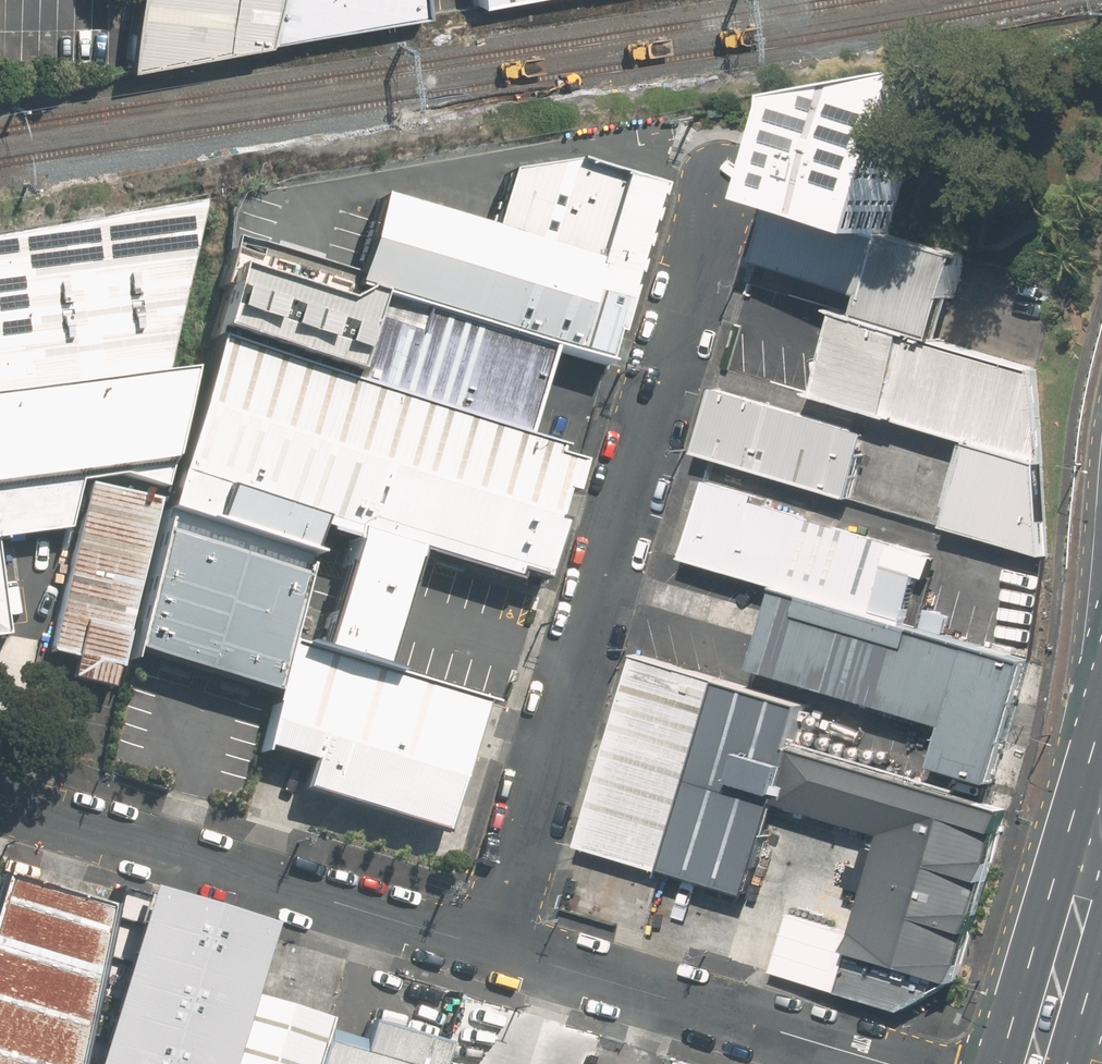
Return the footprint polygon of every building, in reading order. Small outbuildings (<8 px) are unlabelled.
[(125,68),(418,12),(416,0),(132,0),(125,68)] [(813,112),(787,188),(923,226),(948,145),(973,64),(822,86),(813,112)] [(488,231),(635,275),(660,190),(571,162),(508,172),(488,231)] [(351,291),(377,299),(550,351),(606,368),(635,275),(488,231),(380,198),(351,291)] [(779,200),(759,262),(870,295),(862,319),(944,342),(970,257),(779,200)] [(0,239),(0,394),(166,371),(205,202),(0,239)] [(353,376),(377,299),(351,291),(239,257),(216,335),(353,376)] [(353,376),(351,384),(524,437),(550,351),(377,299),(353,376)] [(844,313),(818,396),(973,443),(948,526),(1043,553),(1036,369),(944,342),(862,319),(844,313)] [(351,384),(211,342),(171,475),(320,520),(356,530),(420,550),(541,586),(581,454),(524,437),(351,384)] [(191,368),(166,371),(0,394),(0,539),(62,529),(76,474),(171,461),(191,368)] [(718,389),(699,453),(851,497),(869,432),(718,389)] [(129,653),(277,694),(290,642),(320,520),(171,475),(129,653)] [(685,556),(778,584),(909,623),(924,572),(934,575),(942,550),(708,480),(685,556)] [(69,677),(111,687),(156,500),(86,483),(45,651),(74,657),(69,677)] [(383,670),(420,550),(356,530),(319,651),(383,670)] [(778,584),(754,664),(949,724),(936,764),(993,782),(1030,662),(909,623),(778,584)] [(309,763),(303,790),(439,829),(481,700),(290,642),(277,694),(263,748),(309,763)] [(807,708),(639,655),(577,845),(746,899),(807,708)] [(1003,814),(802,749),(787,796),(823,807),(884,827),(877,848),(850,934),(846,945),(950,978),(1003,814)] [(823,807),(787,796),(763,870),(799,882),(823,807)] [(806,942),(850,934),(877,848),(840,836),(806,942)] [(5,876),(0,894),(0,1063),(78,1063),(108,907),(5,876)] [(143,890),(91,1063),(222,1063),(243,994),(264,926),(143,890)] [(320,1042),(327,1019),(243,994),(222,1063),(314,1063),(320,1042)] [(320,1042),(314,1063),(439,1063),(445,1044),(368,1022),(358,1054),(320,1042)]
